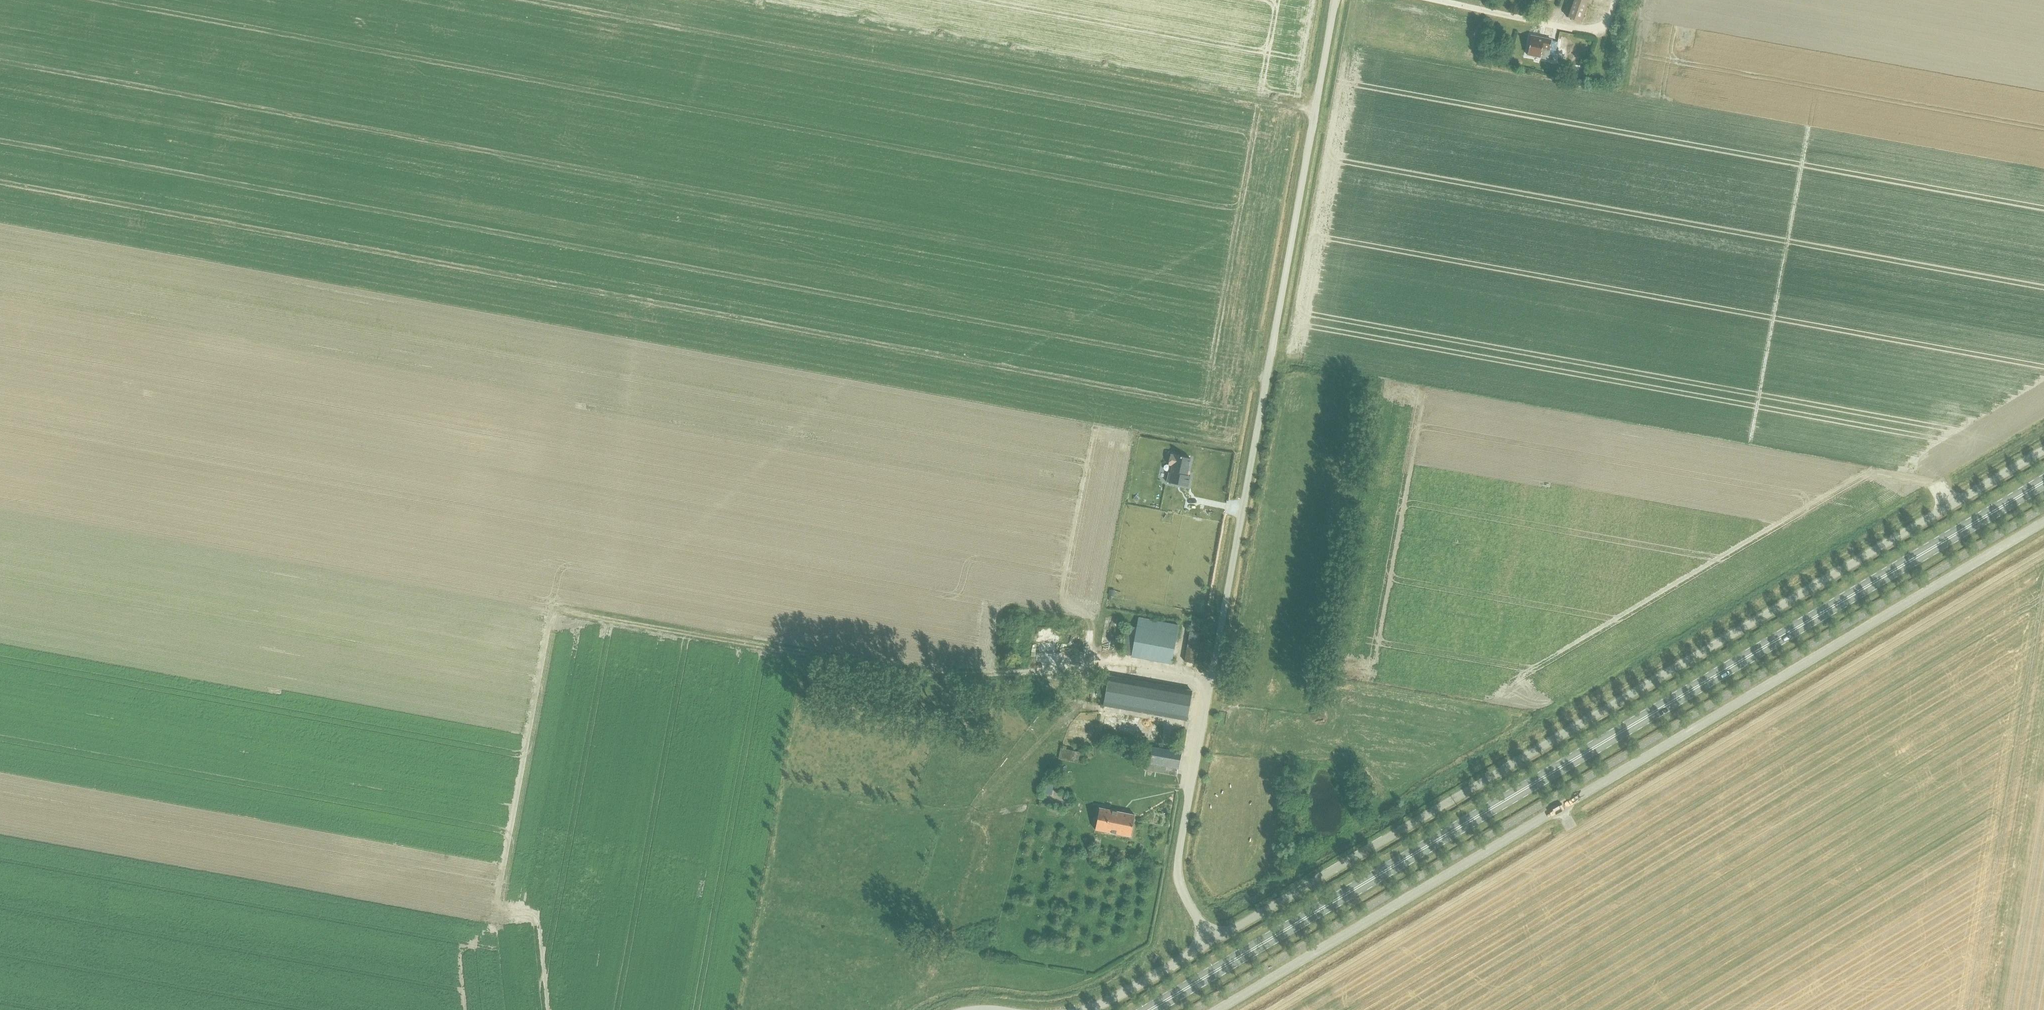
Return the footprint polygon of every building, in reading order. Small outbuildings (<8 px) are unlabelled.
[(1566,16),(1581,22),(1589,0),(1572,0),(1566,16)] [(1547,59),(1551,40),(1531,36),(1527,55),(1547,59)] [(1168,472),(1166,482),(1188,487),(1190,476),(1189,476),(1187,475),(1188,471),(1190,458),(1170,454),(1168,465),(1172,466),(1170,473),(1168,472)] [(1181,623),(1142,619),(1137,658),(1177,663),(1181,623)] [(1195,663),(1202,622),(1191,620),(1184,661),(1195,663)] [(1186,720),(1191,690),(1108,676),(1103,705),(1186,720)] [(1176,775),(1180,752),(1149,746),(1145,769),(1176,775)] [(1045,784),(1044,788),(1044,793),(1051,795),(1053,785),(1051,785),(1045,784)] [(1130,836),(1134,815),(1099,808),(1095,829),(1130,836)]
